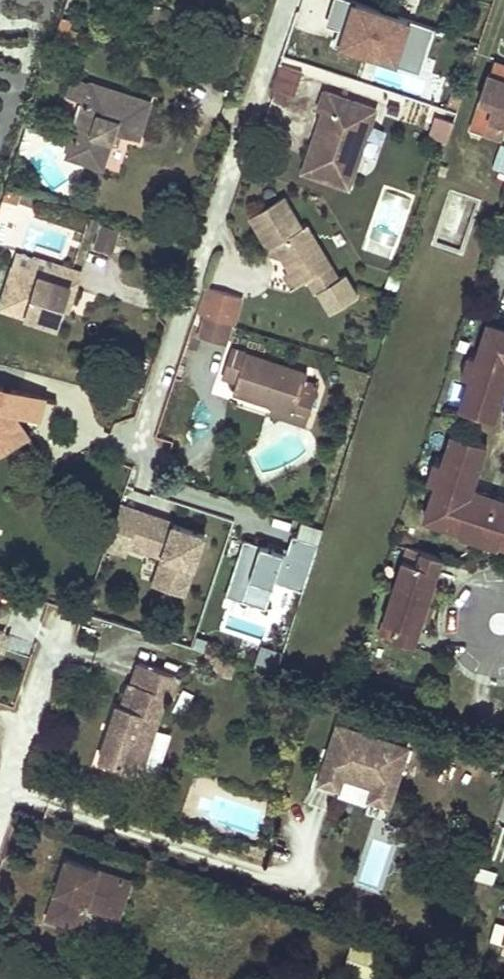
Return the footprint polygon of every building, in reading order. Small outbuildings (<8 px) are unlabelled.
[(435,22),(368,0),(333,0),(326,20),(339,24),(334,40),(420,68),(435,22)] [(60,16),(58,25),(67,28),(70,19),(60,16)] [(79,47),(83,34),(67,28),(58,25),(50,49),(65,54),(68,43),(79,47)] [(292,89),(298,69),(277,62),(270,82),(292,89)] [(488,74),(478,102),(492,107),(483,135),(501,141),(503,132),(503,80),(488,74)] [(84,105),(89,86),(71,80),(65,97),(84,105)] [(149,105),(89,86),(84,105),(65,159),(101,171),(110,144),(114,133),(122,135),(138,141),(149,105)] [(300,170),(348,185),(373,105),(321,88),(315,107),(320,109),(312,135),(317,137),(315,144),(310,142),(300,170)] [(456,120),(437,115),(431,133),(449,139),(456,120)] [(122,135),(114,133),(110,144),(118,147),(122,135)] [(493,166),(503,169),(503,145),(499,144),(493,166)] [(19,191),(5,186),(2,198),(15,202),(19,191)] [(272,251),(277,247),(288,264),(302,267),(307,264),(314,276),(310,278),(319,293),(342,278),(308,226),(303,229),(283,198),(251,220),(272,251)] [(118,226),(102,221),(94,247),(110,252),(118,226)] [(17,250),(12,263),(46,275),(51,258),(33,252),(32,255),(17,250)] [(12,263),(0,300),(0,308),(55,326),(61,307),(69,284),(75,286),(81,269),(51,258),(46,275),(12,263)] [(295,289),(310,278),(314,276),(307,264),(302,267),(288,264),(293,272),(287,276),(295,289)] [(69,284),(61,307),(68,309),(75,286),(69,284)] [(240,297),(208,288),(200,315),(232,324),(240,297)] [(232,324),(200,315),(194,336),(227,345),(232,324)] [(486,325),(477,354),(471,353),(464,374),(470,375),(460,410),(494,421),(503,392),(503,382),(500,381),(503,370),(503,330),(486,325)] [(306,370),(231,349),(222,378),(236,383),(233,394),(272,406),(294,412),(304,377),(306,370)] [(319,381),(304,377),(294,412),(291,420),(306,425),(319,381)] [(7,447),(14,421),(7,419),(9,411),(36,418),(41,399),(9,389),(8,392),(0,390),(0,452),(7,447)] [(291,420),(294,412),(272,406),(269,414),(291,420)] [(450,431),(441,461),(435,459),(428,481),(433,483),(423,515),(458,528),(456,533),(498,546),(499,541),(503,542),(503,512),(499,510),(500,503),(480,497),(478,504),(462,498),(468,479),(474,481),(487,443),(450,431)] [(474,481),(468,479),(462,498),(478,504),(480,497),(470,494),(474,481)] [(186,593),(208,527),(121,500),(108,541),(159,557),(151,582),(186,593)] [(278,579),(304,587),(321,526),(295,519),(278,579)] [(245,535),(227,592),(265,604),(284,547),(245,535)] [(442,557),(407,546),(393,590),(428,602),(434,584),(442,557)] [(439,586),(434,584),(428,602),(434,604),(439,586)] [(422,619),(428,602),(393,590),(378,634),(414,645),(422,619)] [(12,604),(0,600),(0,642),(12,604)] [(434,604),(428,602),(422,619),(428,621),(434,604)] [(95,762),(137,776),(163,697),(169,699),(177,676),(141,663),(134,683),(128,681),(119,708),(114,707),(95,762)] [(387,801),(403,743),(333,723),(326,750),(331,751),(328,758),(324,757),(317,781),(336,786),(340,773),(371,782),(367,795),(387,801)] [(132,879),(66,857),(48,915),(80,926),(87,905),(88,901),(102,905),(101,910),(120,916),(132,879)] [(475,879),(491,884),(494,873),(478,868),(475,879)] [(102,905),(88,901),(87,905),(101,910),(102,905)] [(381,954),(354,944),(345,967),(373,977),(381,954)]
